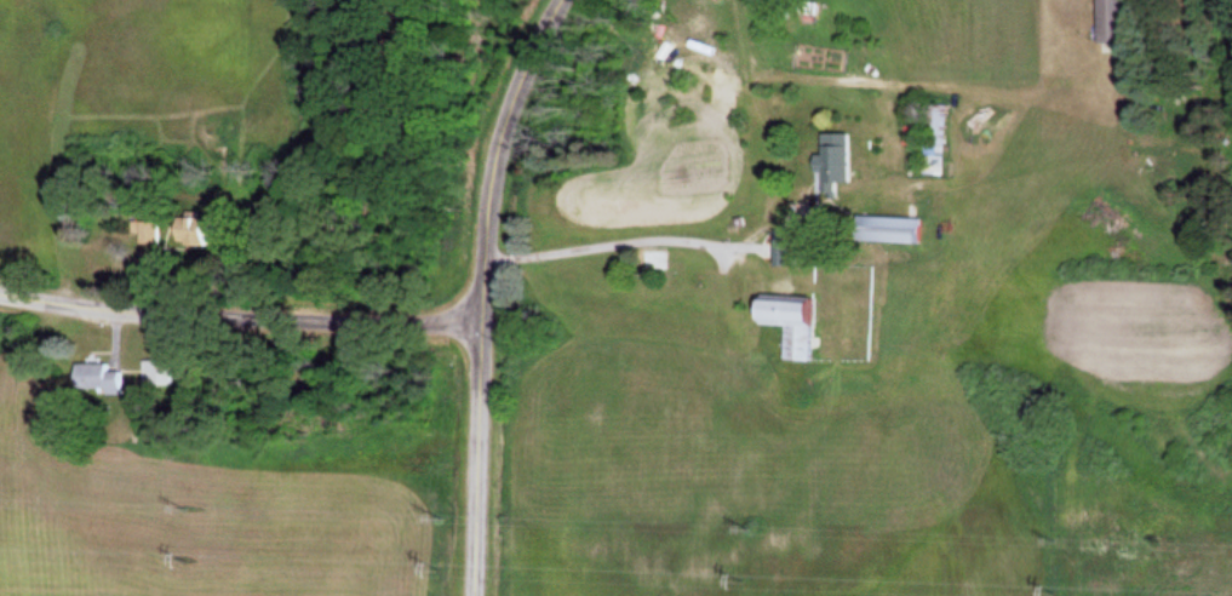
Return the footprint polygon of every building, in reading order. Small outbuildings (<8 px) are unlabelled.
[(1124,0),(1096,0),(1096,44),(1124,44),(1124,0)] [(925,176),(944,176),(945,105),(926,105),(925,176)] [(815,196),(836,195),(836,184),(850,184),(849,135),(821,135),(821,156),(814,156),(815,196)] [(179,217),(179,246),(216,246),(216,217),(179,217)] [(919,245),(920,219),(855,217),(854,243),(919,245)] [(164,246),(164,222),(135,222),(135,246),(164,246)] [(793,266),(793,239),(774,239),(774,266),(793,266)] [(810,363),(813,299),(755,297),(754,326),(784,327),(783,361),(810,363)] [(177,386),(177,360),(146,360),(146,386),(177,386)] [(110,365),(76,365),(76,393),(126,393),(126,372),(110,372),(110,365)]
